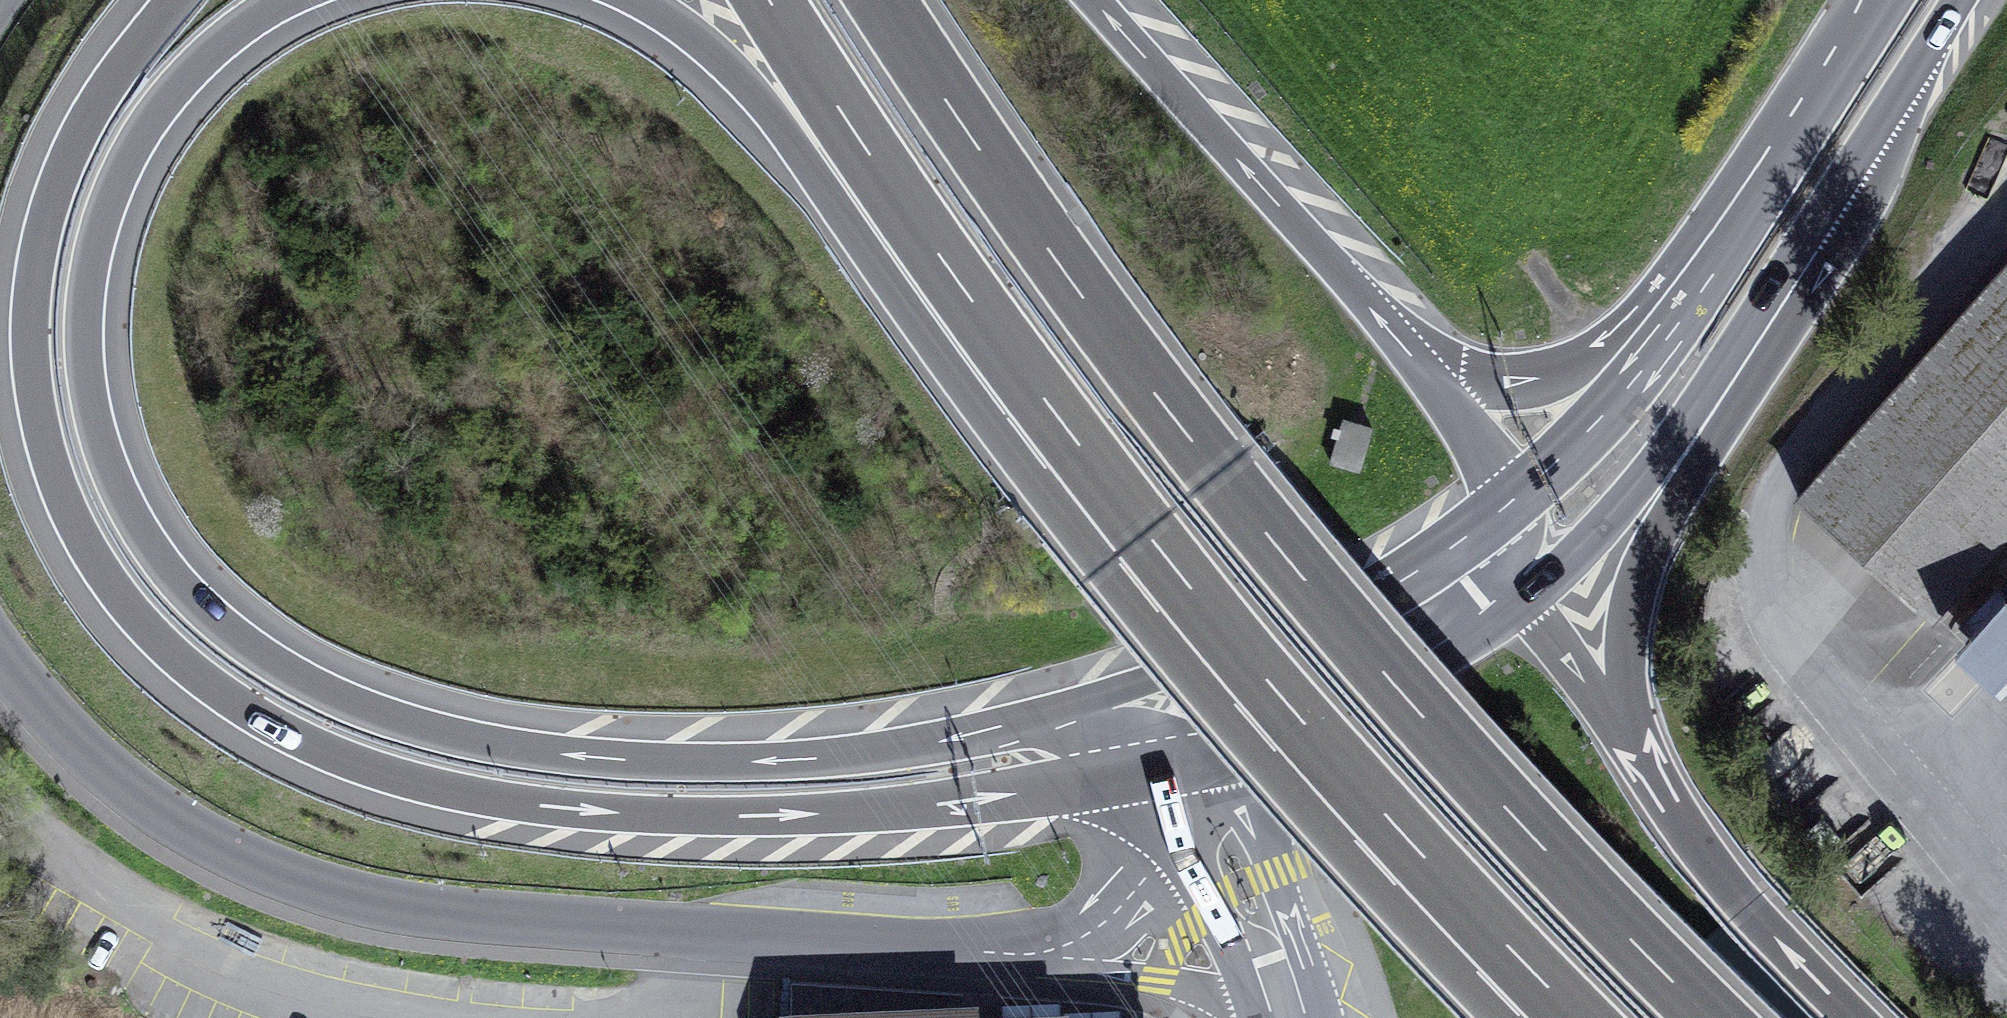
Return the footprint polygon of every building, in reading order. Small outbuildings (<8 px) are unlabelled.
[(1792,490),(1931,616),(2006,532),(2006,255),(1792,490)] [(779,1005),(778,1017),(1072,1017),(1071,1007),(979,1009),(979,998),(779,1005)]
